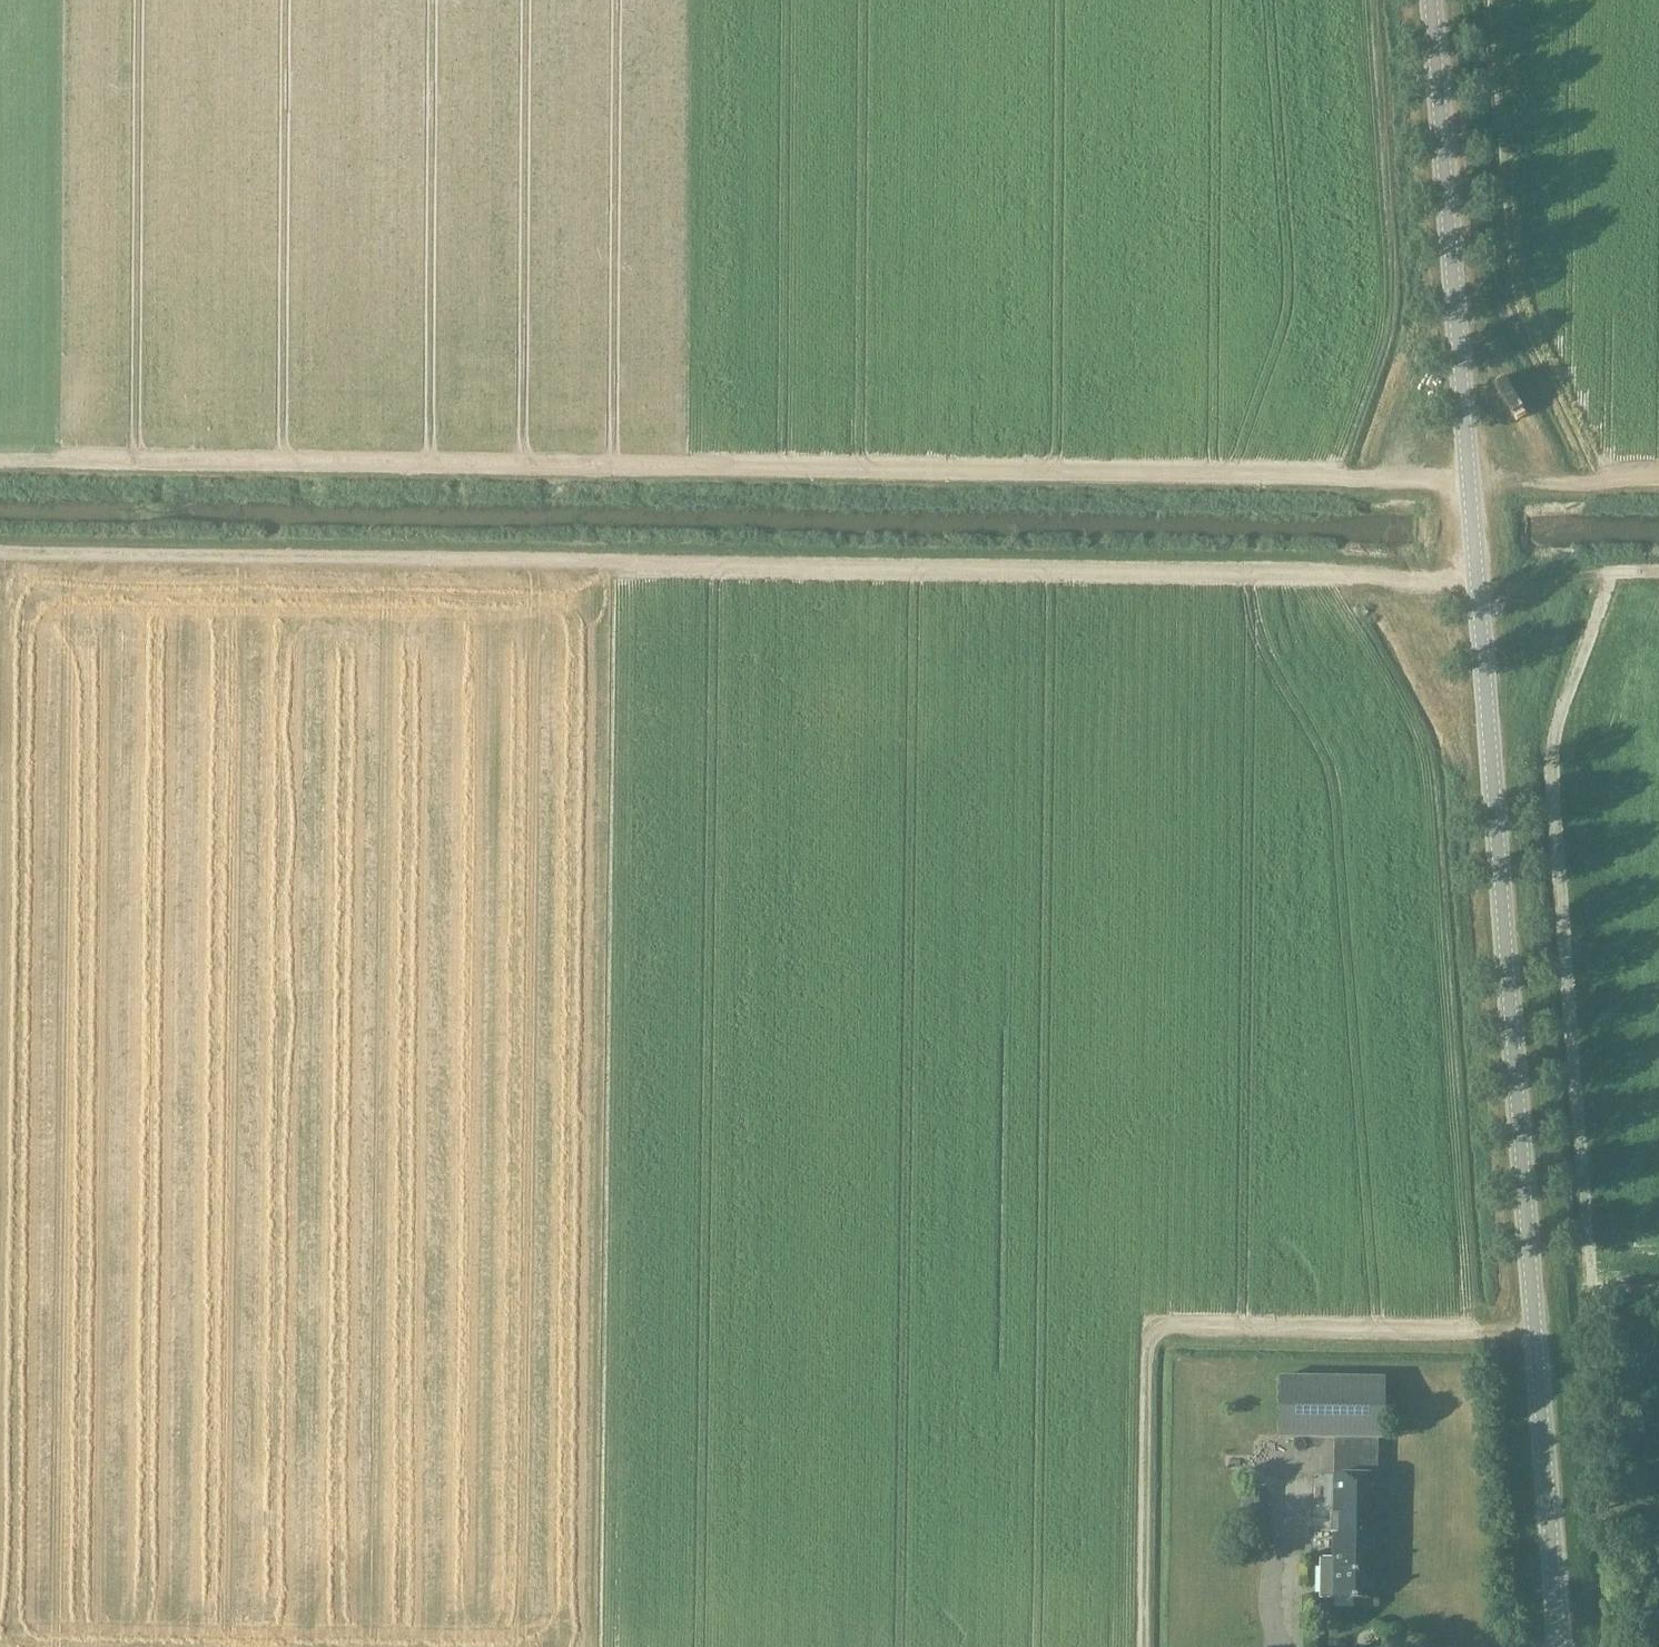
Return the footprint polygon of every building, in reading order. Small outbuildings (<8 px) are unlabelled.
[(1334,1437),(1332,1556),(1319,1556),(1319,1596),(1376,1597),(1378,1473),(1377,1473),(1378,1438),(1383,1438),(1384,1377),(1280,1375),(1280,1379),(1191,1377),(1190,1468),(1254,1469),(1254,1436),(1334,1437)]
